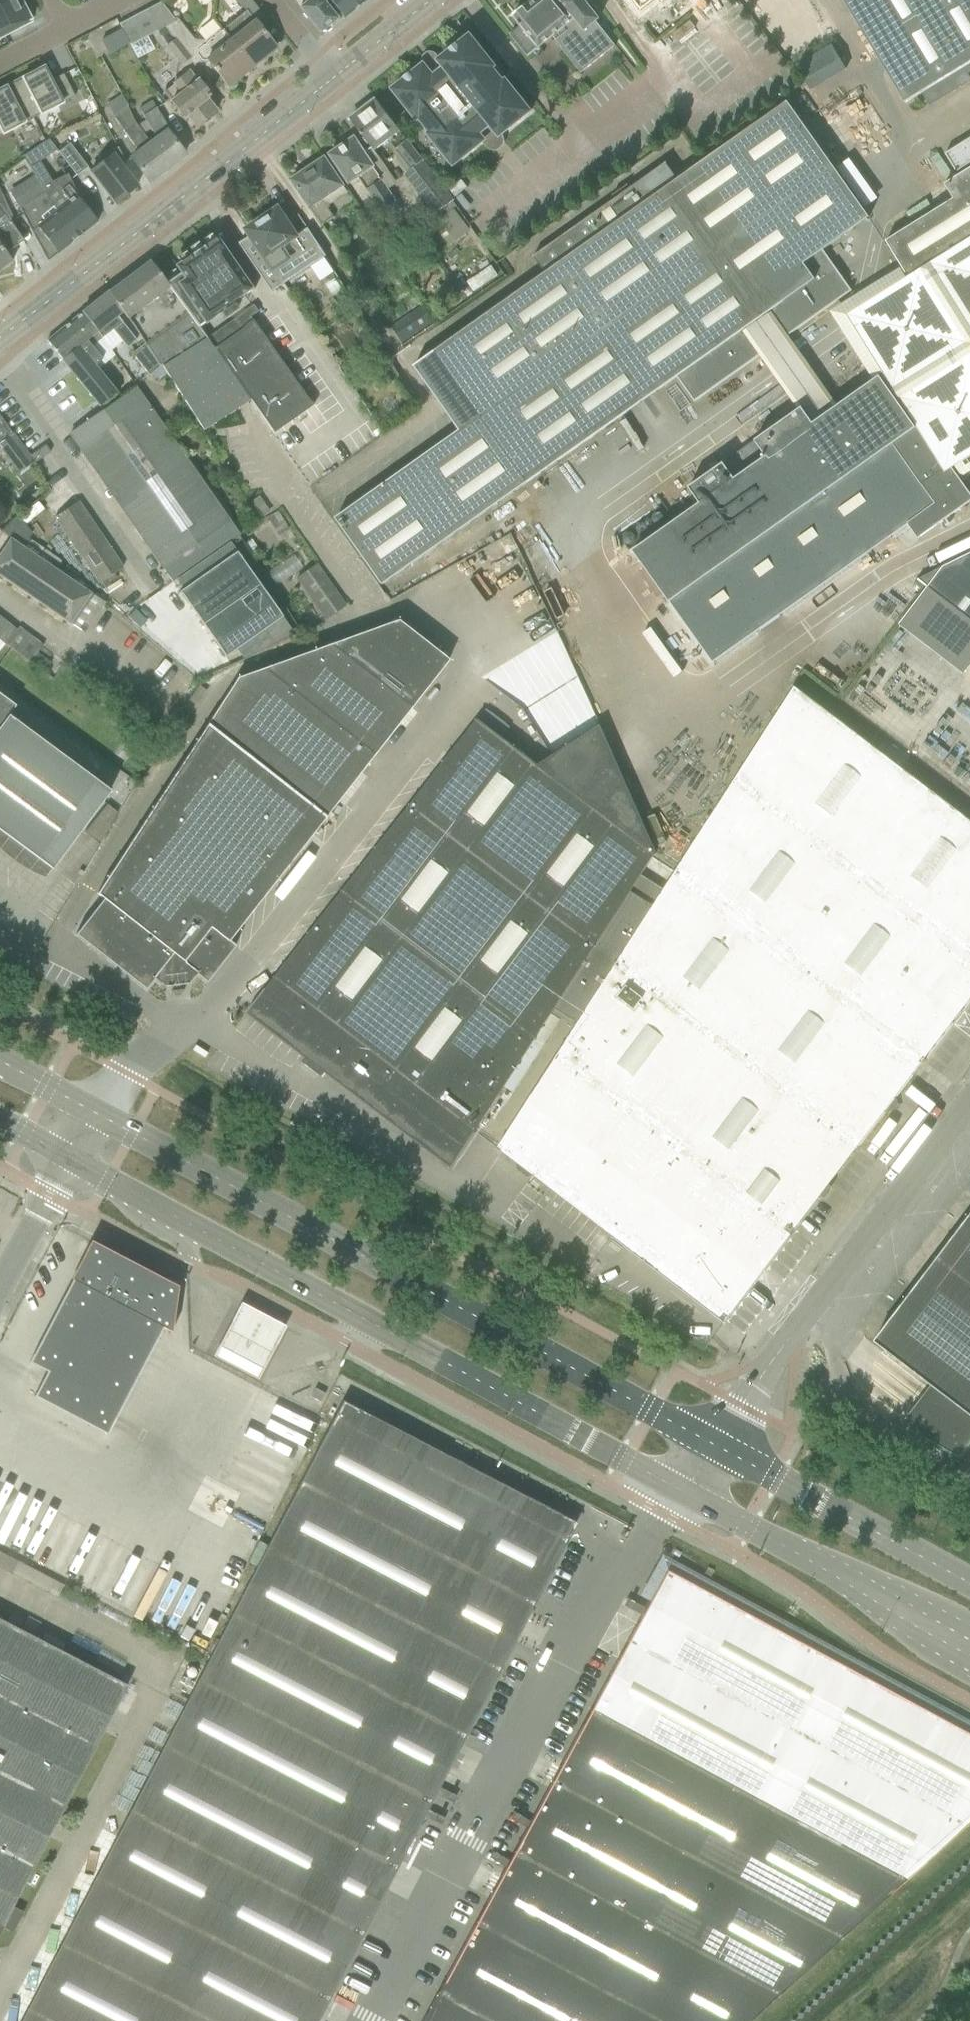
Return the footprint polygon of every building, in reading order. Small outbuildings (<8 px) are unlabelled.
[(0,7),(0,35),(30,19),(20,0),(13,0),(0,7)] [(222,30),(252,67),(276,48),(255,22),(263,16),(251,0),(236,0),(245,11),(222,30)] [(306,2),(299,7),(319,32),(321,31),(326,32),(330,29),(331,23),(337,19),(322,0),(305,0),(306,2)] [(344,18),(367,0),(329,0),(344,18)] [(599,19),(584,0),(536,0),(530,4),(529,3),(513,16),(521,26),(510,35),(528,57),(553,36),(562,47),(561,48),(581,73),(616,46),(596,21),(599,19)] [(642,11),(656,0),(633,0),(642,11)] [(905,103),(935,85),(943,98),(969,82),(969,77),(968,74),(969,73),(969,0),(843,0),(905,103)] [(222,30),(200,47),(162,4),(147,12),(157,32),(164,28),(174,41),(175,40),(189,57),(194,62),(197,60),(204,61),(206,60),(207,61),(206,68),(213,69),(227,87),(251,67),(222,30)] [(144,38),(157,32),(147,12),(134,18),(136,20),(135,21),(144,38)] [(135,21),(136,20),(134,18),(120,25),(122,30),(130,45),(144,38),(135,21)] [(107,57),(130,45),(122,30),(100,41),(107,57)] [(493,68),(495,67),(471,36),(440,61),(442,63),(430,73),(424,65),(393,89),(417,120),(420,118),(431,132),(429,134),(453,164),(483,140),(486,144),(499,134),(500,136),(531,112),(506,81),(504,83),(493,68)] [(189,57),(175,40),(174,41),(165,47),(184,71),(192,64),(194,62),(189,57)] [(835,43),(802,65),(818,89),(851,68),(835,43)] [(44,67),(4,88),(13,106),(33,96),(42,114),(75,96),(63,74),(51,80),(44,67)] [(196,81),(189,73),(189,72),(164,92),(184,117),(186,115),(195,128),(216,111),(206,99),(210,96),(196,80),(196,81)] [(42,114),(33,96),(13,106),(4,88),(0,90),(0,135),(42,114)] [(134,126),(136,125),(121,97),(106,105),(113,118),(140,152),(132,159),(149,182),(166,168),(134,126)] [(454,200),(386,112),(376,99),(351,119),(373,148),(364,153),(389,189),(397,183),(374,150),(391,138),(394,142),(391,144),(410,170),(406,173),(436,213),(454,200)] [(168,133),(170,131),(151,101),(139,109),(145,120),(136,125),(134,126),(166,168),(184,155),(168,133)] [(460,430),(336,517),(383,584),(677,377),(694,402),(763,354),(745,329),(769,312),(786,337),(852,290),(823,250),(869,217),(787,102),(677,179),(666,164),(667,163),(666,162),(533,257),(534,258),(534,257),(545,273),(435,351),(414,365),(460,430)] [(389,189),(364,153),(355,138),(331,154),(349,182),(359,176),(382,210),(396,200),(389,189)] [(969,164),(969,138),(945,154),(956,172),(969,164)] [(52,149),(46,141),(24,157),(30,166),(52,149)] [(69,144),(58,152),(76,176),(87,167),(69,144)] [(115,203),(137,186),(122,167),(125,164),(117,147),(97,158),(100,163),(90,172),(115,203)] [(344,187),(336,175),(325,158),(292,180),(322,225),(334,218),(323,202),(344,187)] [(886,241),(909,278),(969,240),(969,168),(944,184),(953,199),(886,241)] [(56,185),(45,191),(46,193),(56,210),(77,238),(97,222),(85,206),(76,195),(68,179),(56,185)] [(13,220),(0,193),(0,271),(11,263),(5,254),(23,241),(10,222),(13,220)] [(46,193),(19,209),(33,236),(47,261),(77,238),(56,210),(46,193)] [(304,246),(289,225),(278,208),(247,229),(269,262),(283,252),(289,260),(297,255),(305,268),(325,255),(314,239),(304,246)] [(458,237),(469,230),(457,209),(439,219),(446,230),(452,226),(458,237)] [(166,283),(169,286),(168,287),(173,293),(187,312),(189,314),(198,328),(198,327),(214,317),(213,315),(209,310),(223,301),(234,293),(239,299),(255,288),(219,236),(203,247),(203,246),(191,254),(191,255),(175,266),(180,273),(178,274),(166,283)] [(827,320),(872,392),(881,387),(943,487),(956,479),(960,485),(969,479),(969,250),(907,289),(899,276),(827,320)] [(149,260),(108,292),(122,312),(123,314),(145,344),(160,366),(160,367),(165,375),(202,431),(249,401),(213,349),(206,339),(204,336),(198,328),(189,314),(187,312),(173,293),(168,287),(169,286),(166,283),(149,260)] [(327,262),(320,267),(324,274),(331,270),(327,262)] [(108,292),(82,312),(103,338),(111,350),(122,342),(127,349),(137,341),(117,316),(122,312),(108,292)] [(254,304),(206,339),(213,349),(214,348),(254,320),(251,316),(259,311),(254,304)] [(401,342),(433,319),(424,306),(392,329),(401,342)] [(60,330),(46,341),(61,359),(75,348),(78,346),(84,352),(94,365),(101,360),(91,347),(103,338),(82,312),(60,330)] [(314,405),(255,320),(254,320),(214,348),(273,433),(314,405)] [(145,344),(132,355),(148,376),(151,374),(156,381),(165,375),(160,367),(160,366),(145,344)] [(75,348),(61,359),(66,365),(99,407),(116,393),(98,370),(94,365),(84,352),(78,346),(75,348)] [(960,509),(969,502),(969,492),(957,474),(969,466),(969,465),(955,443),(941,452),(920,423),(915,427),(880,377),(814,423),(802,407),(689,487),(700,503),(633,550),(714,661),(908,524),(918,538),(960,509)] [(239,535),(170,436),(136,388),(69,435),(172,582),(239,535)] [(29,464),(9,437),(0,444),(0,447),(19,472),(29,464)] [(261,519),(270,513),(259,498),(250,504),(261,519)] [(113,574),(122,568),(77,502),(54,518),(99,584),(107,578),(109,582),(115,578),(113,574)] [(277,536),(288,529),(278,513),(267,520),(277,536)] [(32,535),(20,545),(56,568),(61,561),(32,542),(35,537),(32,535)] [(56,568),(20,545),(10,538),(0,552),(0,577),(70,624),(70,623),(84,633),(105,603),(90,593),(91,592),(56,568)] [(236,551),(179,592),(225,657),(282,617),(236,551)] [(919,579),(930,587),(969,618),(969,553),(919,579)] [(324,620),(346,605),(316,563),(295,579),(324,620)] [(4,644),(15,630),(3,621),(0,618),(0,641),(4,644)] [(326,818),(450,660),(399,620),(236,681),(205,723),(208,725),(326,818)] [(4,644),(0,641),(0,653),(7,658),(12,651),(29,664),(29,663),(4,644)] [(36,654),(30,663),(42,672),(48,663),(36,654)] [(794,686),(733,779),(969,960),(969,819),(794,686)] [(8,715),(7,715),(14,705),(0,695),(0,726),(8,715)] [(0,726),(0,833),(49,871),(109,790),(8,715),(0,726)] [(262,993),(246,1013),(253,1018),(254,1017),(306,1056),(302,1061),(323,1077),(326,1072),(442,1159),(441,1160),(452,1169),(476,1132),(475,1132),(555,1008),(580,1024),(586,1014),(581,1011),(588,999),(590,1000),(613,964),(652,905),(630,891),(656,851),(600,726),(539,766),(477,719),(263,993),(262,993)] [(229,943),(326,818),(208,725),(96,894),(103,899),(75,935),(146,989),(154,979),(163,987),(188,984),(196,974),(206,982),(234,947),(229,943)] [(969,1000),(969,960),(733,779),(673,872),(922,1061),(924,1059),(924,1060),(969,1000)] [(856,1149),(922,1061),(673,872),(613,964),(856,1149)] [(789,1237),(856,1149),(613,964),(590,1000),(588,999),(581,1011),(586,1014),(580,1024),(557,1060),(677,1151),(789,1237)] [(612,1236),(677,1151),(557,1060),(500,1150),(612,1236)] [(753,1284),(789,1237),(677,1151),(612,1236),(714,1312),(712,1315),(723,1322),(724,1320),(725,1321),(726,1320),(728,1321),(737,1310),(735,1308),(753,1284)] [(875,1340),(887,1349),(885,1351),(896,1360),(898,1357),(952,1399),(922,1439),(969,1470),(969,1215),(875,1340)] [(91,1242),(29,1362),(46,1371),(33,1396),(106,1434),(160,1333),(162,1328),(172,1333),(173,1285),(91,1242)] [(284,1334),(238,1309),(209,1364),(254,1388),(284,1334)] [(325,1393),(315,1388),(310,1397),(320,1402),(325,1393)] [(361,1411),(342,1401),(21,2020),(318,2020),(374,1912),(453,1759),(549,1574),(550,1574),(569,1537),(354,1425),(361,1411)] [(75,1581),(100,1530),(0,1481),(0,1544),(75,1581)] [(147,1588),(158,1593),(168,1572),(143,1561),(137,1575),(141,1577),(136,1590),(144,1594),(147,1588)] [(688,1580),(666,1568),(656,1585),(658,1586),(559,1769),(496,1885),(444,1982),(443,1982),(422,2020),(749,2020),(797,1978),(819,1958),(903,1882),(925,1862),(969,1821),(969,1734),(686,1581),(688,1580)] [(127,1685),(0,1619),(0,1932),(127,1685)]
